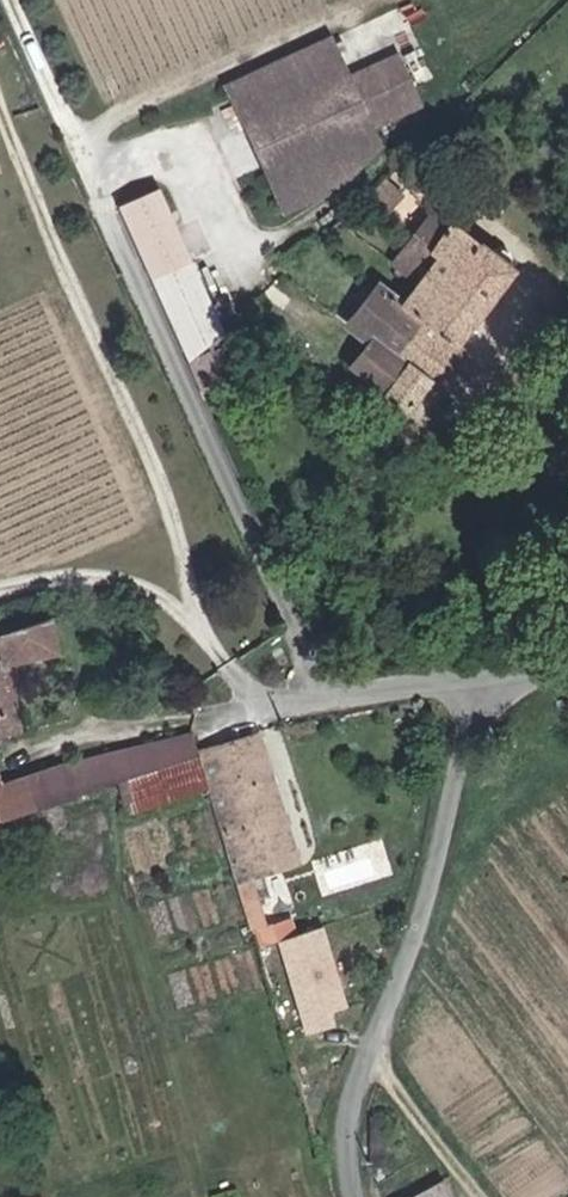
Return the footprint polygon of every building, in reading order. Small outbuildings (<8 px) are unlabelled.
[(360,137),(372,132),(353,86),(340,92),(322,52),(218,100),(274,228),(330,197),(369,157),(360,137)] [(388,70),(353,86),(372,132),(409,115),(388,70)] [(153,215),(112,229),(113,230),(115,235),(120,247),(180,389),(211,354),(153,215)] [(380,310),(350,350),(361,357),(391,378),(369,404),(389,418),(496,277),(492,272),(492,271),(490,260),(486,255),(479,250),(468,248),(458,249),(441,237),(418,221),(385,270),(402,282),(384,306),(380,310)] [(350,350),(380,310),(366,301),(363,298),(333,337),(350,350)] [(330,375),(369,404),(391,378),(361,357),(350,350),(330,375)] [(32,663),(23,628),(5,633),(0,634),(0,673),(32,663)] [(5,718),(0,719),(0,741),(10,738),(5,718)] [(178,739),(118,757),(127,788),(183,771),(185,769),(187,769),(178,739)] [(243,750),(187,769),(185,769),(196,805),(226,905),(285,885),(243,750)] [(110,793),(127,788),(118,757),(44,781),(53,811),(94,798),(110,793)] [(196,805),(185,769),(183,771),(127,788),(110,793),(122,826),(196,805)] [(0,795),(0,827),(36,816),(46,813),(50,812),(53,811),(44,781),(0,795)] [(310,1033),(359,1016),(327,924),(278,941),(310,1033)] [(242,926),(232,928),(246,973),(255,969),(242,926)]
